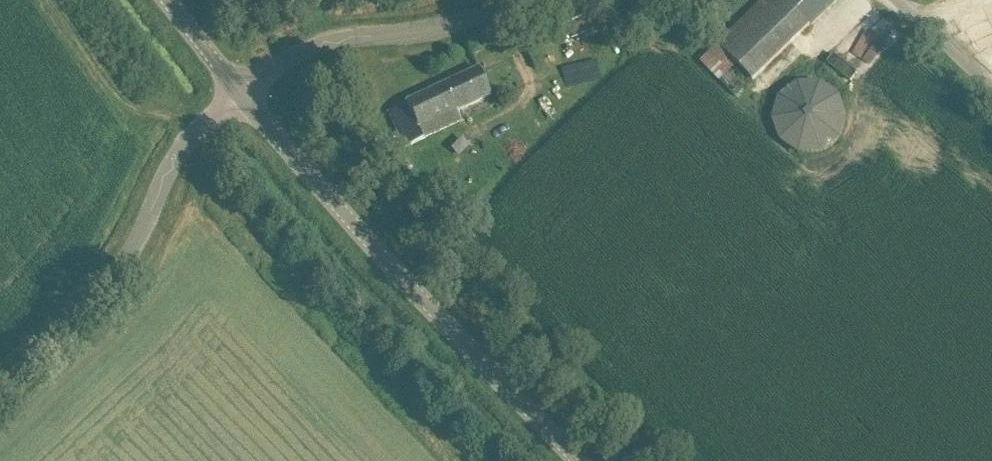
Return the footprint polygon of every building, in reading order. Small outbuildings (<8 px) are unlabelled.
[(753,80),(834,0),(764,0),(719,45),(753,80)] [(520,36),(529,54),(562,38),(567,48),(598,33),(584,4),(520,36)] [(490,92),(487,86),(479,68),(388,111),(405,147),(460,121),(455,109),(490,92)] [(845,108),(843,104),(842,101),(840,98),(837,94),(835,92),(832,89),(829,87),(825,85),(822,84),(818,83),(814,82),(810,82),(806,82),(802,83),(799,84),(795,85),(792,87),(788,89),(785,91),(783,94),(780,97),(778,101),(777,104),(776,108),(775,112),(774,116),(774,119),(775,123),(775,127),(777,131),(778,134),(780,138),(783,141),(785,143),(788,146),(791,148),(795,150),(799,151),(802,152),(806,153),(810,153),(814,153),(818,153),(821,151),(825,150),(828,148),(832,146),(835,144),(837,141),(840,138),(842,134),(843,131),(844,127),(845,123),(846,120),(846,116),(845,112),(845,108)]
